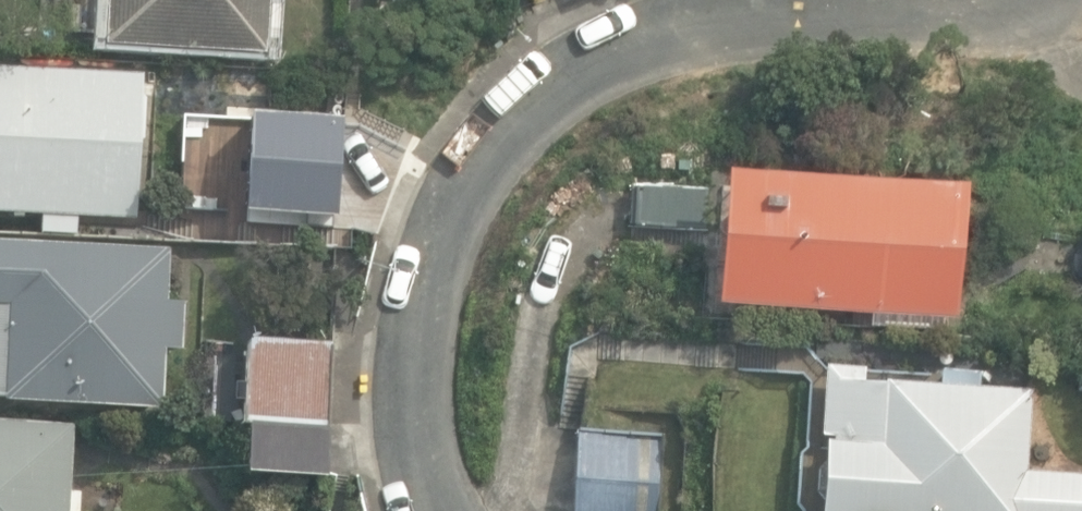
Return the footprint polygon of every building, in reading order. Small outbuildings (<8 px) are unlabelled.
[(165,59),(165,46),(266,51),(268,0),(111,0),(109,43),(147,45),(146,58),(165,59)] [(139,218),(145,70),(0,64),(0,212),(139,218)] [(249,224),(339,228),(342,173),(251,169),(249,224)] [(966,187),(725,173),(723,208),(718,207),(713,293),(718,293),(717,305),(875,314),(874,328),(918,330),(919,317),(958,319),(966,187)] [(632,226),(709,229),(711,189),(633,185),(632,226)] [(185,303),(168,302),(170,249),(0,242),(0,400),(3,400),(3,402),(164,408),(167,349),(183,350),(185,303)] [(247,472),(328,475),(333,344),(250,341),(247,424),(249,424),(247,472)] [(1025,473),(1029,392),(979,389),(979,375),(977,374),(943,372),(942,386),(885,383),(885,384),(839,381),(831,510),(1081,510),(1081,476),(1025,473)] [(82,492),(69,491),(73,426),(0,422),(0,510),(81,510),(82,492)] [(665,435),(581,430),(576,510),(661,510),(665,435)]
